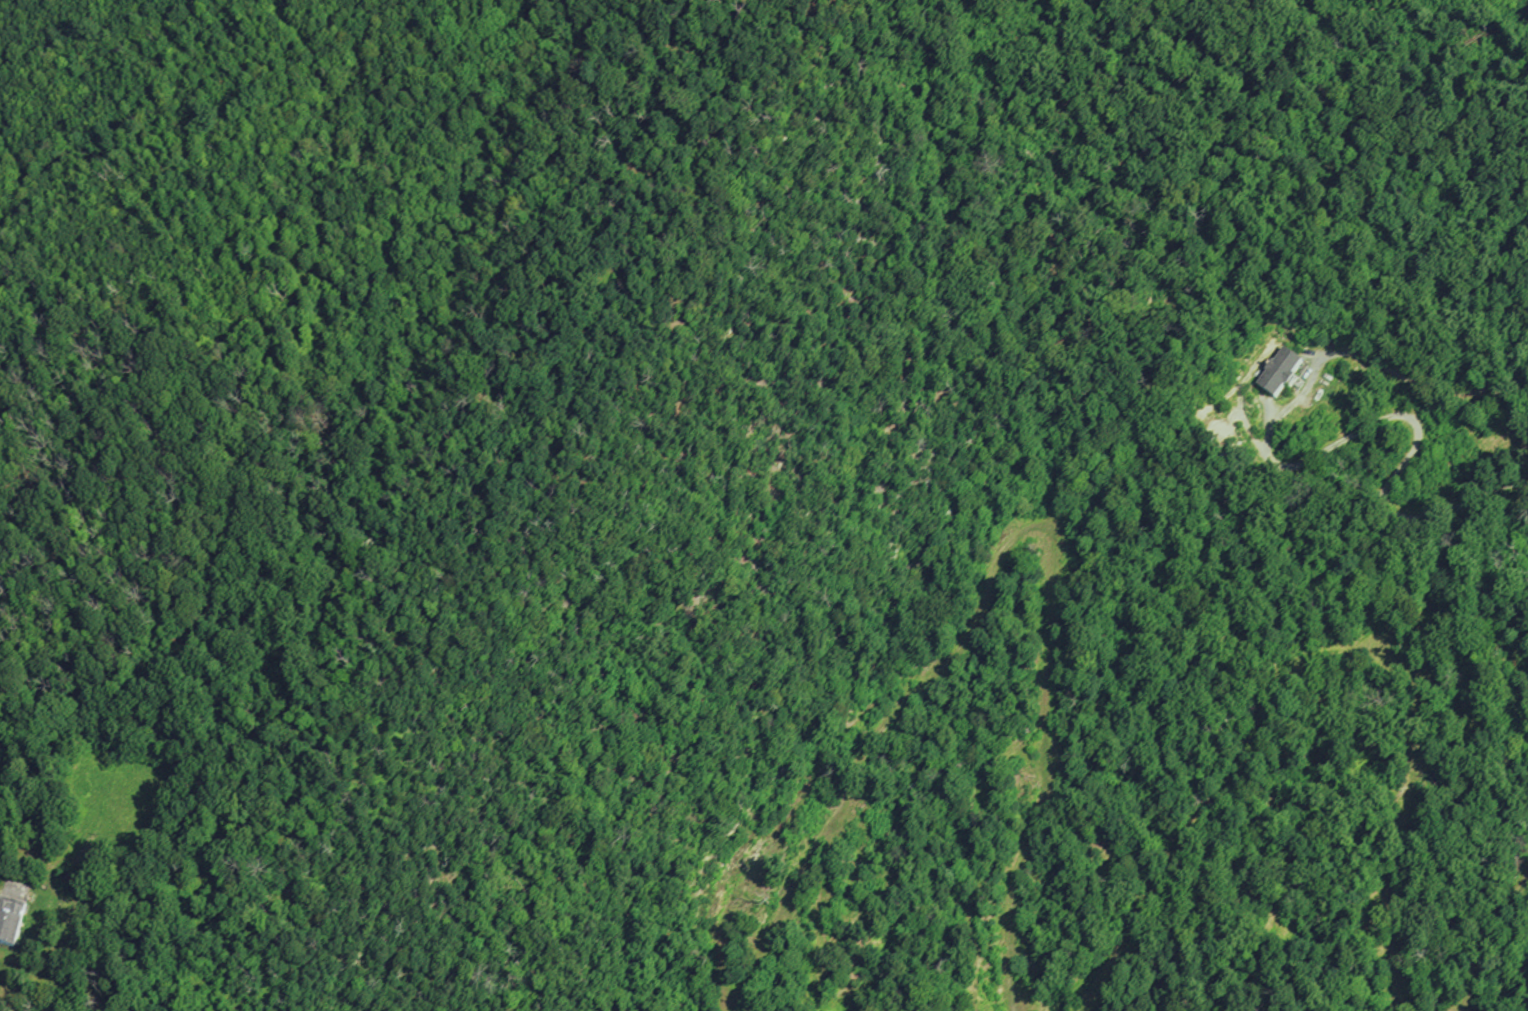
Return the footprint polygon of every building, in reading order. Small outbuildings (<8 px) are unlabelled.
[(1275,362),(1285,349),(1304,363),(1295,376),(1299,379),(1291,390),(1287,387),(1277,401),(1258,387),(1268,373),(1266,372),(1273,361),(1275,362)] [(17,950),(0,946),(0,897),(28,903),(17,950)]
